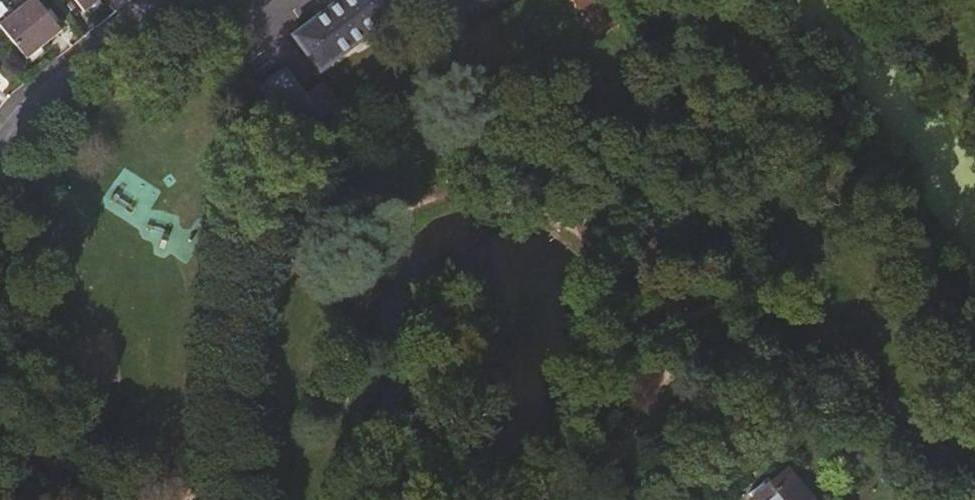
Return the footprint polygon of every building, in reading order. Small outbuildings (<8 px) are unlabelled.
[(20,50),(54,22),(36,0),(10,0),(0,8),(0,24),(20,50)] [(400,8),(395,0),(324,0),(289,23),(316,63),(400,8)] [(615,0),(577,0),(600,38),(628,21),(615,0)] [(790,472),(757,499),(814,499),(790,472)]
